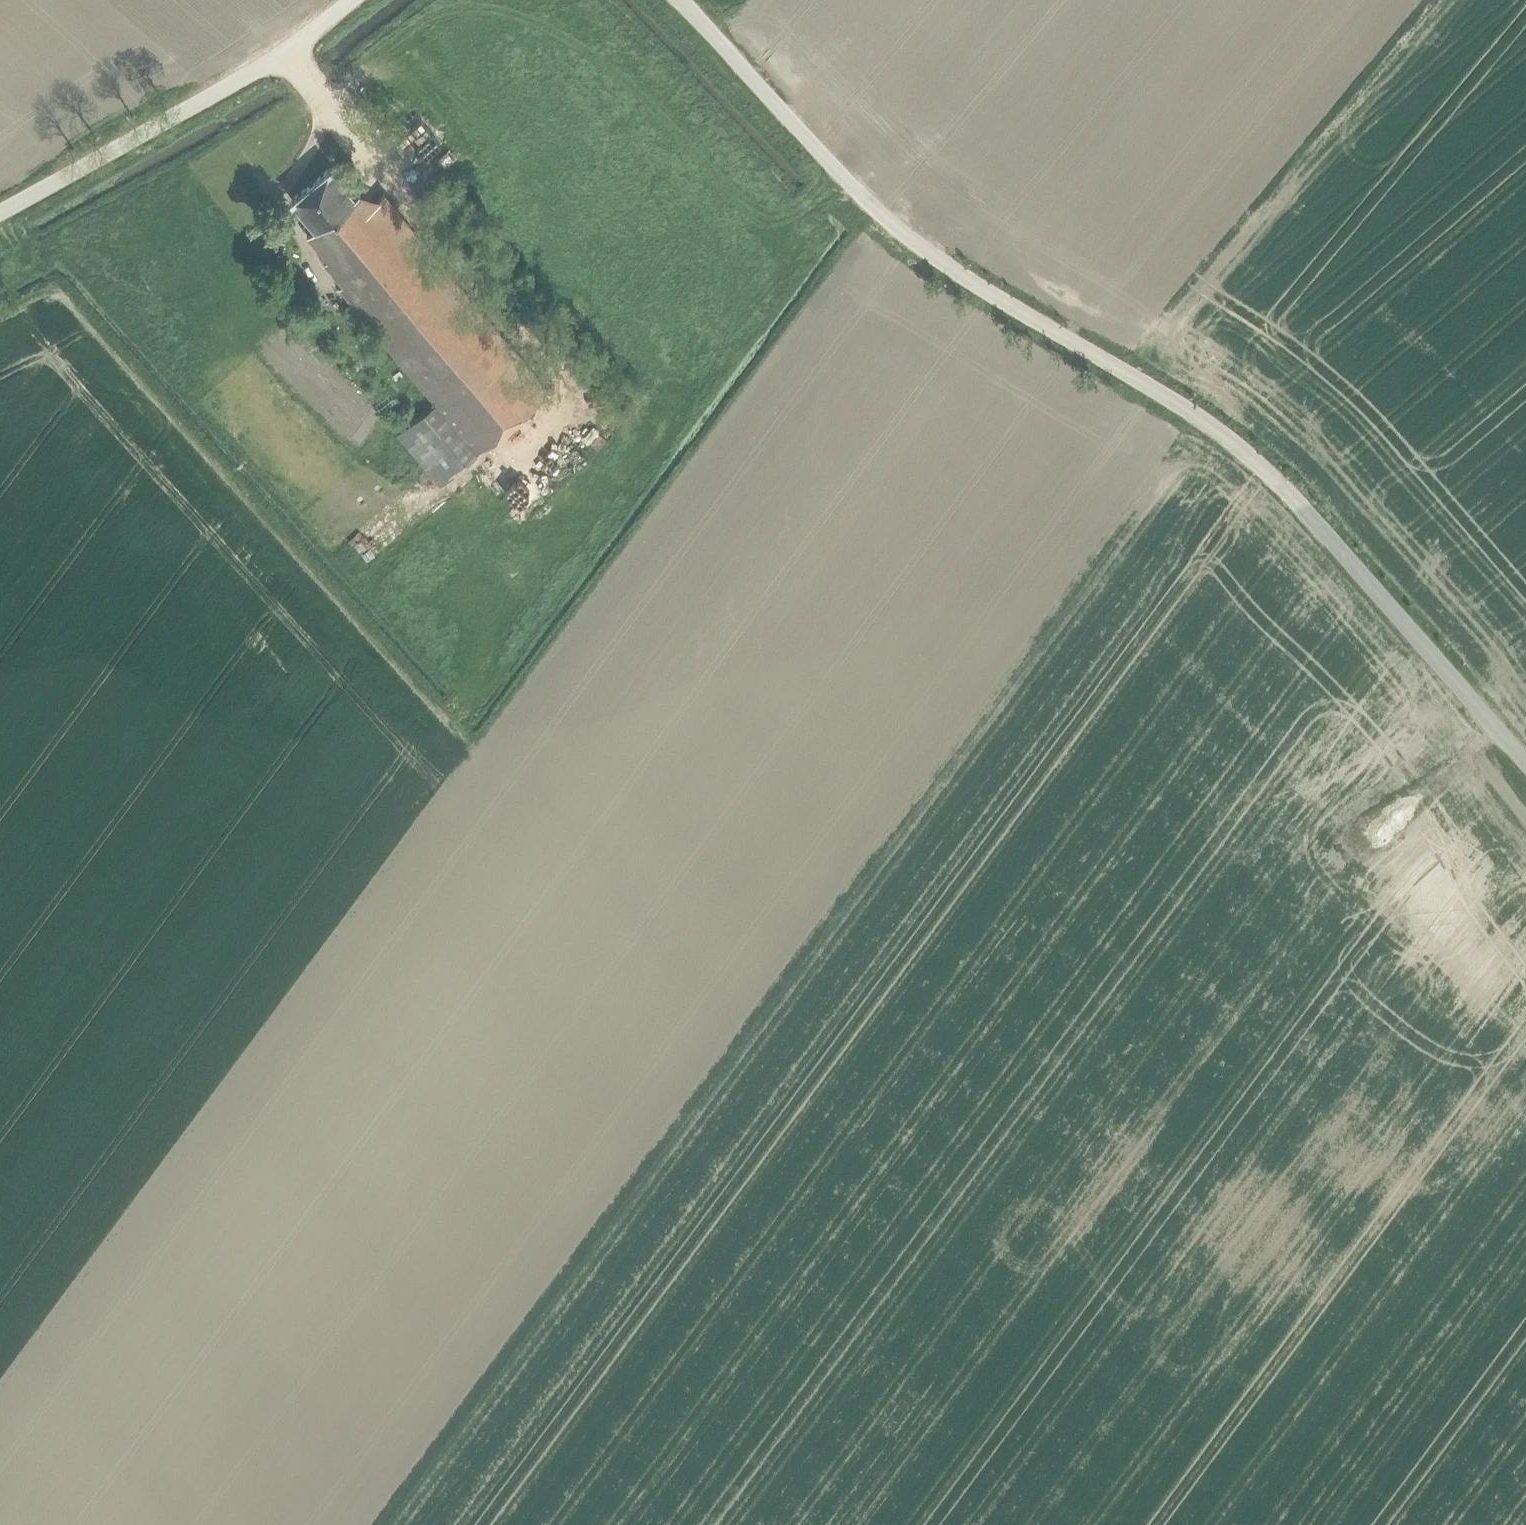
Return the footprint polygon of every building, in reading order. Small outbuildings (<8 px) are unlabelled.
[(436,402),(459,430),(477,451),(549,391),(384,196),(379,200),(358,193),(354,196),(330,167),(292,199),(316,227),(307,235),(328,259),(324,263),(343,285),(340,288),(436,402)] [(459,430),(436,402),(397,435),(440,486),(479,454),(477,451),(459,430)]
